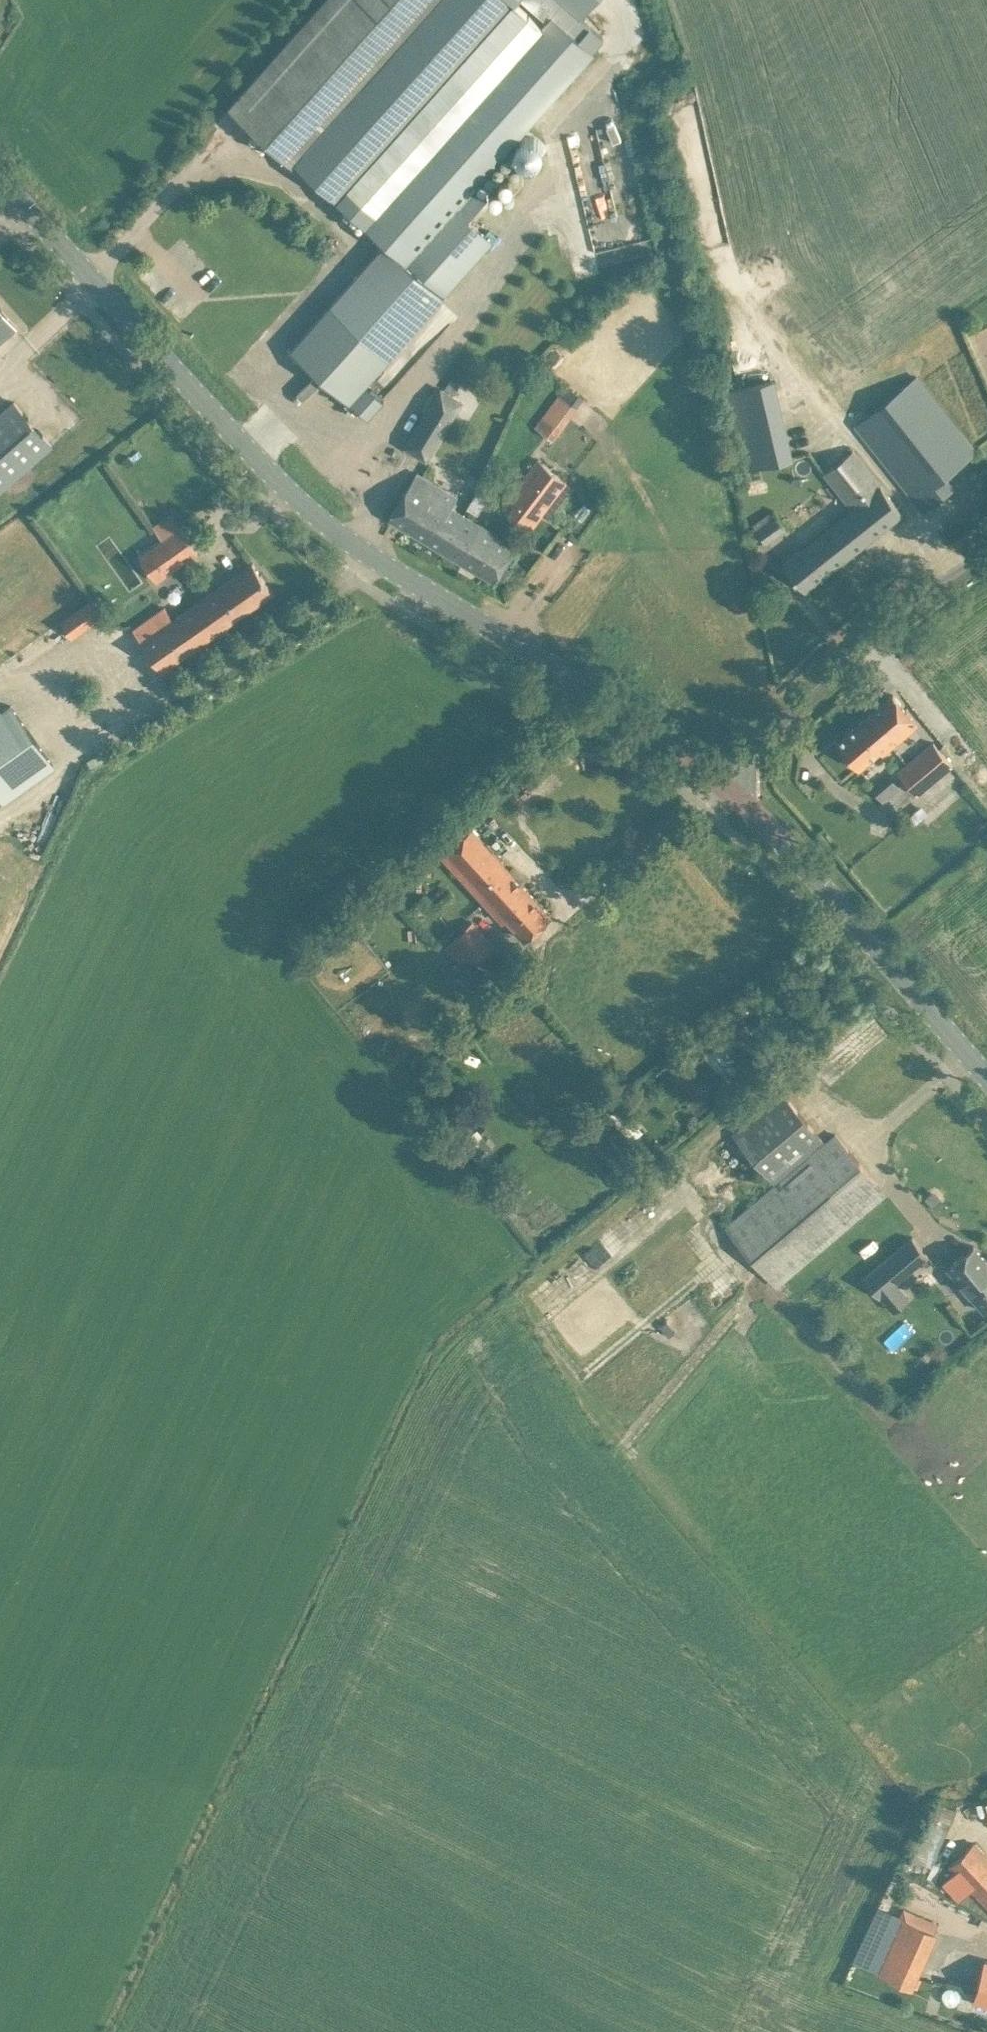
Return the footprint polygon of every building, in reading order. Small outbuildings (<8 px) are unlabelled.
[(229,106),(293,163),(295,161),(337,199),(339,196),(367,221),(365,223),(386,242),(331,305),(291,349),(349,401),(367,417),(384,399),(366,383),(389,357),(444,295),(457,280),(477,258),(493,240),(453,205),(594,47),(603,36),(579,15),(592,0),(323,0),(229,106)] [(588,149),(599,147),(595,128),(584,130),(588,149)] [(16,325),(0,306),(0,338),(16,325)] [(544,359),(556,369),(566,358),(555,348),(544,359)] [(855,425),(923,510),(952,486),(944,475),(975,450),(917,376),(855,425)] [(729,390),(749,467),(793,456),(774,378),(729,390)] [(460,400),(439,387),(415,427),(436,440),(460,400)] [(535,427),(552,440),(577,407),(560,395),(535,427)] [(52,445),(13,401),(0,413),(0,491),(52,445)] [(805,545),(783,562),(793,574),(805,590),(903,512),(890,497),(853,449),(824,472),(852,507),(829,526),(805,545)] [(502,507),(530,530),(566,481),(539,458),(502,507)] [(388,518),(442,550),(464,514),(425,491),(431,481),(416,472),(388,518)] [(754,523),(766,542),(786,528),(774,510),(754,523)] [(464,514),(442,550),(494,581),(515,545),(464,514)] [(168,553),(188,539),(189,541),(190,540),(179,525),(159,540),(168,553)] [(177,565),(168,553),(159,540),(138,554),(156,580),(177,566),(180,564),(179,563),(177,565)] [(253,562),(202,598),(223,628),(274,592),(253,562)] [(57,619),(69,638),(100,616),(87,598),(57,619)] [(223,628),(202,598),(173,619),(164,607),(133,629),(162,670),(223,628)] [(893,694),(836,741),(858,767),(879,749),(882,752),(917,723),(893,694)] [(3,801),(54,765),(11,705),(1,712),(0,711),(0,797),(3,801)] [(898,772),(917,794),(952,764),(933,742),(898,772)] [(443,853),(504,921),(507,918),(526,938),(551,915),(471,827),(443,853)] [(443,944),(461,964),(467,958),(471,962),(494,941),(472,918),(443,944)] [(297,956),(295,957),(308,973),(309,972),(315,967),(302,951),(297,956)] [(531,987),(538,995),(548,987),(542,979),(531,987)] [(438,1046),(431,1054),(436,1060),(444,1052),(438,1046)] [(776,1183),(726,1226),(776,1285),(886,1193),(835,1133),(825,1142),(782,1091),(733,1133),(776,1183)] [(537,1104),(529,1110),(535,1117),(542,1111),(537,1104)] [(632,1117),(621,1126),(631,1138),(642,1129),(632,1117)] [(878,1296),(927,1255),(912,1236),(863,1277),(878,1296)] [(984,1310),(986,1308),(986,1261),(973,1245),(947,1266),(984,1310)] [(974,1840),(948,1865),(986,1907),(986,1854),(974,1840)] [(874,1969),(912,1986),(936,1930),(898,1912),(874,1969)] [(985,1961),(974,1999),(986,2003),(986,1961),(985,1961)]
